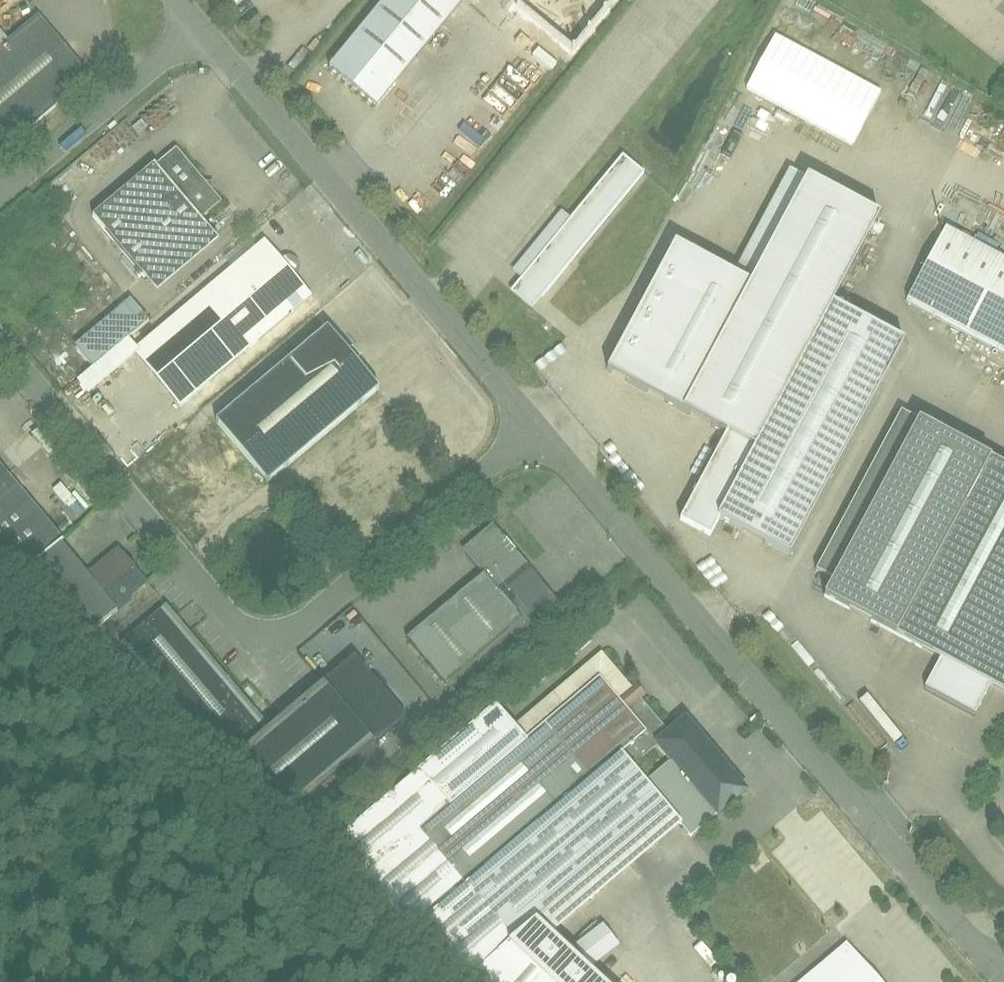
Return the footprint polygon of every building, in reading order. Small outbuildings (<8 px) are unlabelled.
[(327,70),(377,110),(464,0),(383,0),(327,70)] [(514,5),(574,55),(620,0),(519,0),(514,5)] [(0,61),(0,153),(87,78),(41,25),(0,61)] [(860,146),(888,90),(774,33),(746,88),(860,146)] [(619,148),(519,274),(525,278),(514,292),(538,310),(648,171),(619,148)] [(89,203),(139,270),(203,221),(194,208),(211,195),(195,174),(175,190),(150,157),(89,203)] [(901,345),(831,309),(882,213),(785,162),(729,268),(674,239),(606,367),(726,430),(678,522),(705,537),(717,514),(791,553),(901,345)] [(946,233),(910,300),(1000,349),(1003,351),(1003,265),(946,233)] [(136,350),(181,404),(311,296),(265,242),(136,350)] [(162,468),(214,529),(380,389),(328,328),(162,468)] [(930,415),(833,596),(940,653),(923,684),(973,711),(990,680),(1003,687),(1003,455),(930,415)] [(0,466),(0,564),(16,583),(34,568),(93,639),(153,589),(118,548),(90,573),(0,466)] [(408,639),(446,687),(551,604),(493,530),(465,552),(485,579),(408,639)] [(165,603),(131,631),(275,809),(399,708),(350,649),(262,721),(165,603)] [(632,685),(604,652),(516,724),(498,703),(336,836),(457,981),(494,981),(546,940),(682,828),(692,841),(754,790),(687,709),(666,727),(632,685)] [(546,940),(494,981),(592,981),(546,940)] [(796,981),(881,981),(846,940),(796,981)]
